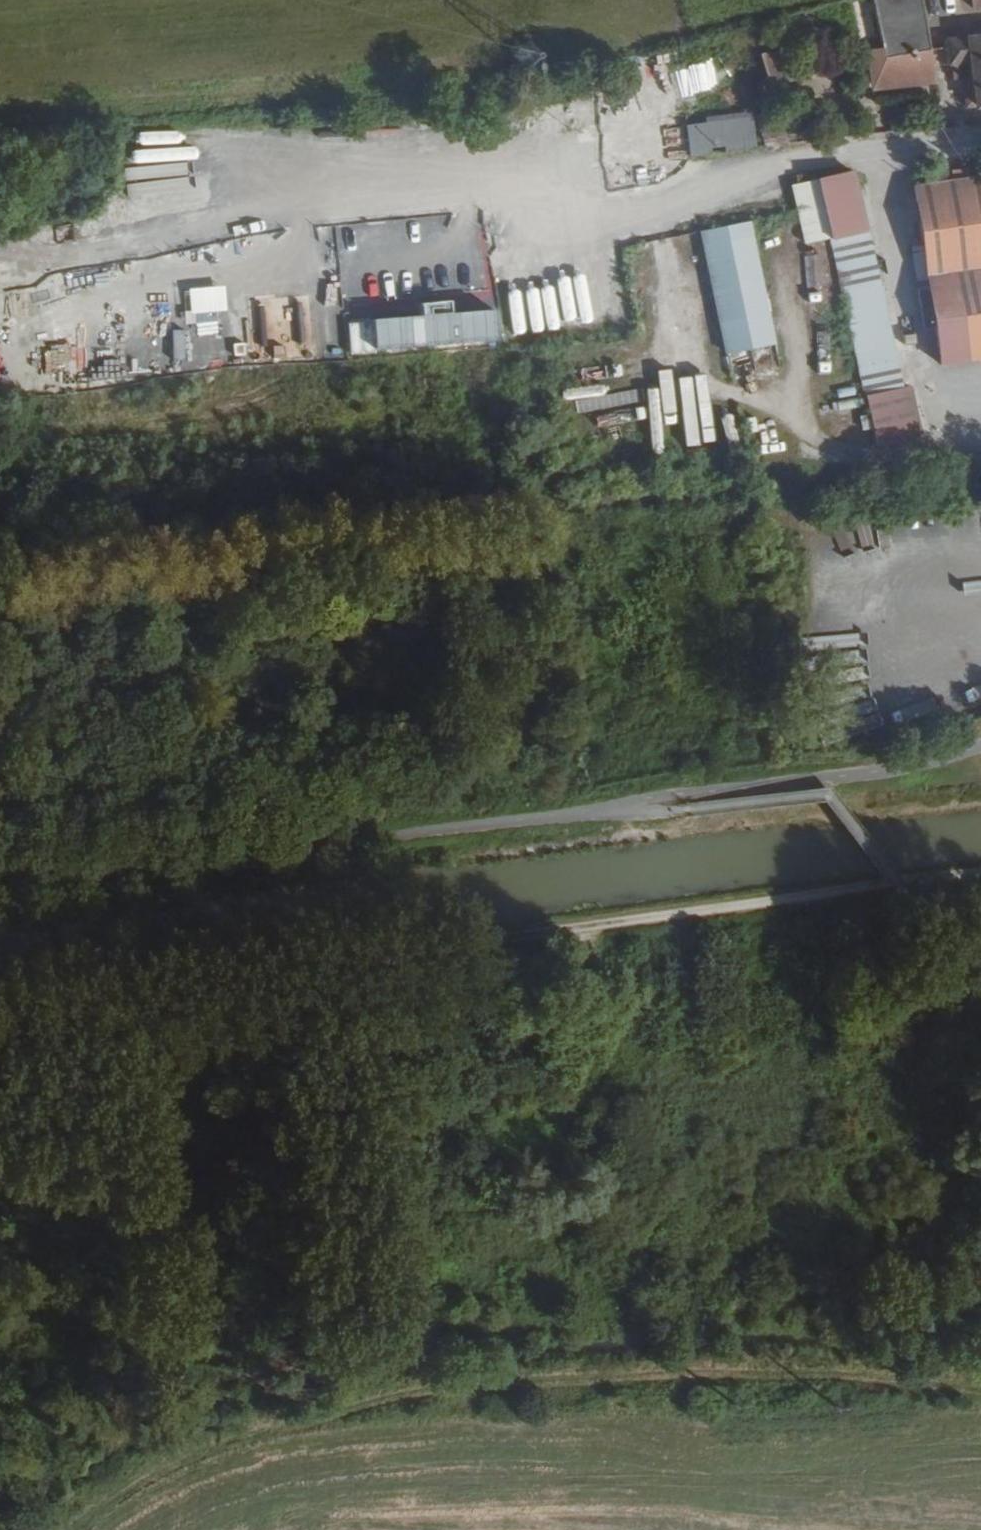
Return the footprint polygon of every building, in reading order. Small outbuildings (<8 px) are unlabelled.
[(917,0),(872,0),(879,36),(866,38),(868,65),(923,58),(917,0)] [(955,0),(944,0),(947,16),(958,14),(955,0)] [(949,38),(949,56),(969,57),(972,101),(980,100),(980,35),(949,38)] [(858,39),(859,66),(859,71),(869,70),(868,65),(866,38),(858,39)] [(787,47),(757,51),(770,85),(796,77),(787,47)] [(924,65),(923,58),(868,65),(869,70),(924,65)] [(692,158),(760,147),(754,113),(687,124),(692,158)] [(768,146),(791,143),(782,117),(759,124),(768,146)] [(304,139),(304,129),(271,127),(270,137),(304,139)] [(857,170),(822,180),(835,234),(868,365),(904,358),(857,170)] [(980,357),(980,178),(922,188),(931,242),(921,243),(927,279),(938,277),(947,324),(953,361),(980,357)] [(835,234),(822,180),(798,186),(814,240),(835,234)] [(758,226),(735,231),(763,351),(784,346),(758,226)] [(763,351),(735,231),(712,236),(738,357),(763,351)] [(936,327),(947,324),(938,277),(927,279),(936,327)] [(911,383),(904,358),(868,365),(874,392),(911,383)] [(829,382),(829,407),(856,406),(855,381),(829,382)] [(916,382),(911,383),(874,392),(886,442),(929,432),(916,382)]
